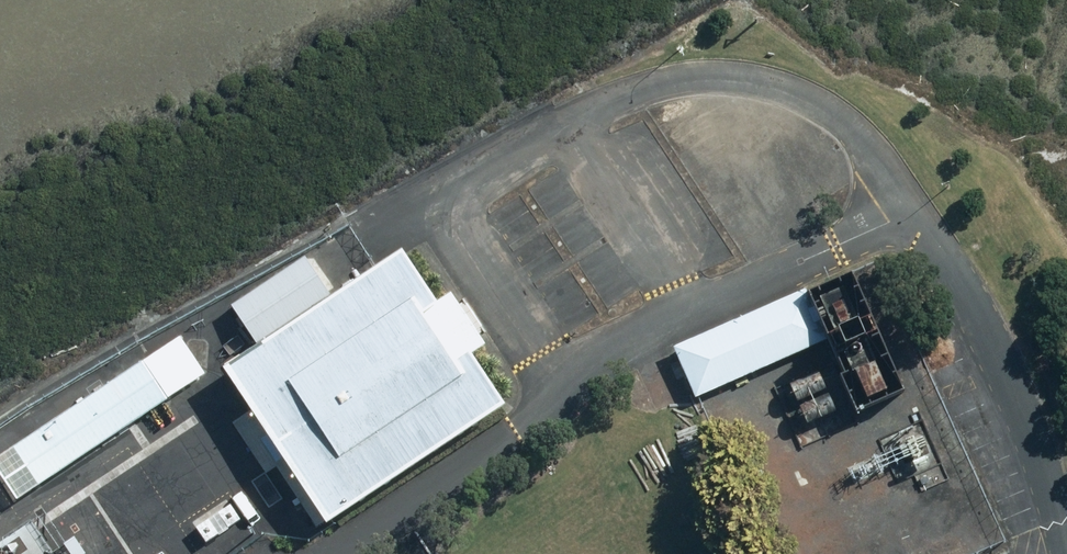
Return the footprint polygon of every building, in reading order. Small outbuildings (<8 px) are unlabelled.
[(231,365),(330,512),(496,402),(459,347),(475,336),(459,313),(443,289),(425,301),(395,256),(231,365)] [(231,307),(252,339),(326,290),(305,259),(231,307)] [(808,293),(682,349),(703,395),(829,339),(808,293)] [(138,358),(9,444),(36,483),(164,398),(138,358)] [(878,364),(858,372),(870,398),(889,389),(878,364)] [(818,374),(790,385),(797,402),(825,390),(818,374)] [(829,395),(801,406),(808,423),(836,411),(829,395)] [(194,524),(205,542),(239,520),(228,502),(194,524)] [(33,524),(0,546),(0,553),(52,553),(33,524)] [(78,542),(76,539),(53,553),(86,553),(78,542)]
